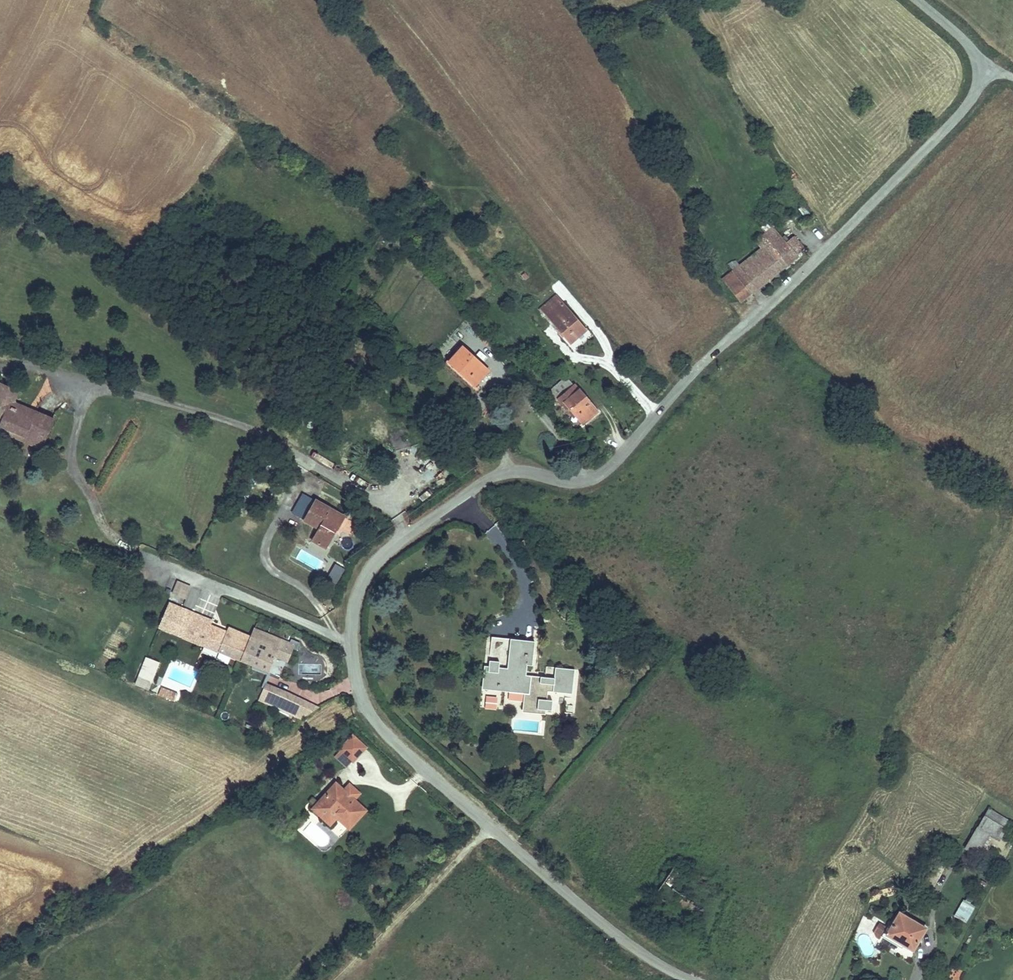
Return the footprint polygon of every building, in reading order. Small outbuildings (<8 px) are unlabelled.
[(722,280),(740,303),(805,250),(794,236),(787,242),(775,227),(756,242),(761,249),(722,280)] [(542,309),(571,343),(586,330),(557,296),(542,309)] [(459,340),(467,331),(460,326),(452,335),(459,340)] [(549,326),(544,331),(554,343),(560,338),(549,326)] [(475,385),(489,370),(463,347),(451,360),(462,369),(459,372),(475,385)] [(459,372),(462,369),(451,360),(449,362),(459,372)] [(583,423),(598,411),(575,383),(573,385),(567,377),(551,390),(569,411),(571,409),(583,423)] [(46,440),(55,420),(36,411),(34,417),(6,406),(14,388),(0,382),(0,419),(2,420),(0,424),(0,425),(27,437),(29,433),(46,440)] [(19,391),(14,388),(6,406),(34,417),(36,411),(14,402),(19,391)] [(583,423),(571,409),(569,411),(581,425),(583,423)] [(27,437),(0,425),(0,430),(43,449),(46,440),(29,433),(27,437)] [(344,517),(316,500),(305,520),(319,528),(312,540),(326,548),(344,517)] [(332,565),(324,585),(335,589),(342,569),(332,565)] [(176,578),(168,598),(183,604),(191,584),(176,578)] [(183,636),(242,661),(252,637),(228,628),(226,634),(220,632),(221,630),(210,625),(207,630),(198,627),(203,617),(193,613),(183,636)] [(211,620),(203,617),(198,627),(207,630),(210,625),(211,620)] [(492,636),(489,665),(488,685),(530,689),(528,708),(552,711),(553,700),(547,700),(548,691),(573,694),(575,669),(556,667),(555,678),(536,676),(536,679),(531,679),(532,676),(526,675),(527,665),(533,666),(536,641),(492,636)] [(252,637),(242,661),(269,672),(276,657),(278,653),(290,658),(295,646),(279,639),(275,647),(252,637)] [(278,653),(276,657),(288,663),(290,658),(278,653)] [(134,684),(149,689),(158,660),(143,655),(134,684)] [(523,708),(528,708),(530,689),(488,685),(489,665),(485,665),(482,689),(525,694),(523,708)] [(281,707),(288,693),(266,684),(260,698),(281,707)] [(164,696),(167,689),(162,687),(159,694),(164,696)] [(164,696),(176,701),(178,694),(167,689),(164,696)] [(522,715),(511,715),(511,732),(539,733),(540,711),(522,711),(522,715)] [(353,735),(341,749),(353,761),(366,747),(353,735)] [(344,790),(336,783),(314,808),(323,817),(329,809),(337,816),(350,828),(366,810),(354,800),(347,793),(344,790)] [(347,793),(354,800),(360,793),(350,784),(344,790),(347,793)] [(329,809),(323,817),(330,824),(337,816),(329,809)] [(1006,828),(984,816),(965,848),(976,855),(989,833),(1000,839),(1006,828)] [(715,893),(675,866),(656,894),(696,921),(715,893)] [(973,909),(962,903),(956,914),(967,921),(973,909)] [(926,928),(899,913),(886,935),(901,943),(902,941),(914,948),(926,928)] [(884,932),(876,928),(874,932),(876,936),(880,939),(884,932)] [(898,949),(901,943),(886,935),(883,940),(898,949)]
